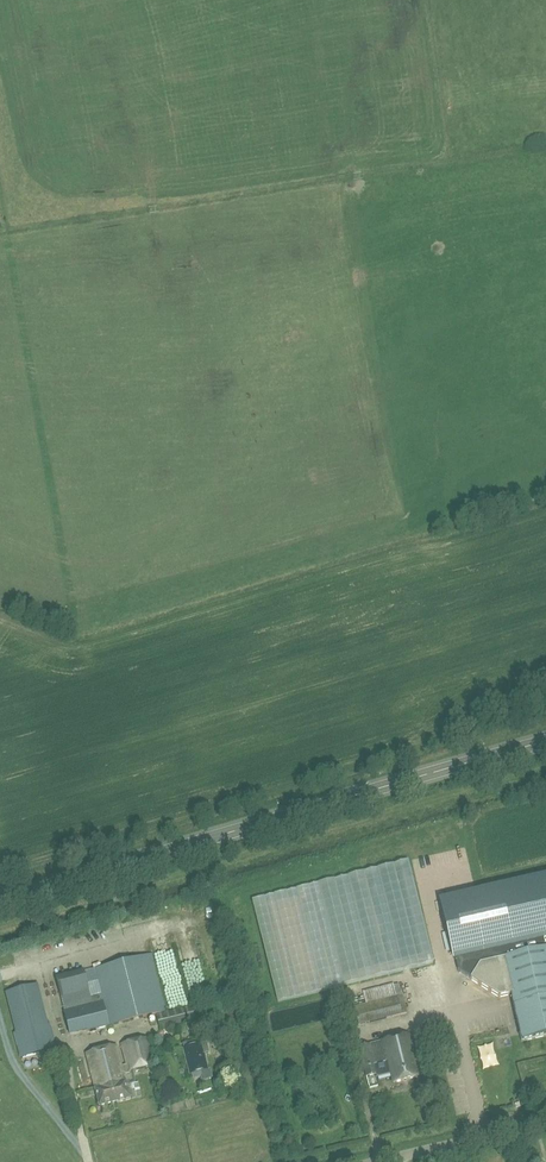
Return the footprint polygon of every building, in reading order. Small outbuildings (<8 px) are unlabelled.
[(460,869),(467,868),(464,848),(457,848),(460,869)] [(434,962),(408,860),(252,900),(278,1002),(347,984),(434,962)] [(440,900),(454,959),(455,959),(458,972),(499,997),(511,994),(521,1041),(545,1035),(545,875),(440,900)] [(195,943),(201,942),(199,933),(193,934),(195,943)] [(109,1026),(159,1013),(167,1011),(152,953),(92,970),(101,1002),(102,1002),(109,1026)] [(55,978),(64,1012),(92,1004),(84,970),(55,978)] [(363,991),(366,1005),(353,1008),(358,1026),(402,1015),(398,997),(397,997),(393,983),(363,991)] [(5,992),(16,1034),(14,1035),(20,1058),(40,1052),(42,1060),(58,1056),(50,1025),(48,1026),(37,984),(5,992)] [(92,1004),(64,1012),(63,1012),(70,1035),(88,1031),(89,1032),(109,1026),(102,1002),(101,1002),(92,1004)] [(195,1021),(191,1005),(156,1014),(160,1029),(195,1021)] [(377,1076),(391,1073),(393,1082),(417,1076),(414,1061),(416,1061),(411,1035),(383,1041),(383,1040),(358,1046),(366,1076),(376,1074),(377,1076)] [(154,1065),(147,1037),(120,1044),(127,1072),(154,1065)] [(186,1043),(187,1049),(184,1050),(190,1073),(207,1069),(201,1046),(198,1046),(196,1041),(186,1043)] [(99,1106),(129,1098),(116,1048),(86,1054),(99,1106)] [(138,1082),(129,1085),(132,1099),(141,1096),(138,1082)]
